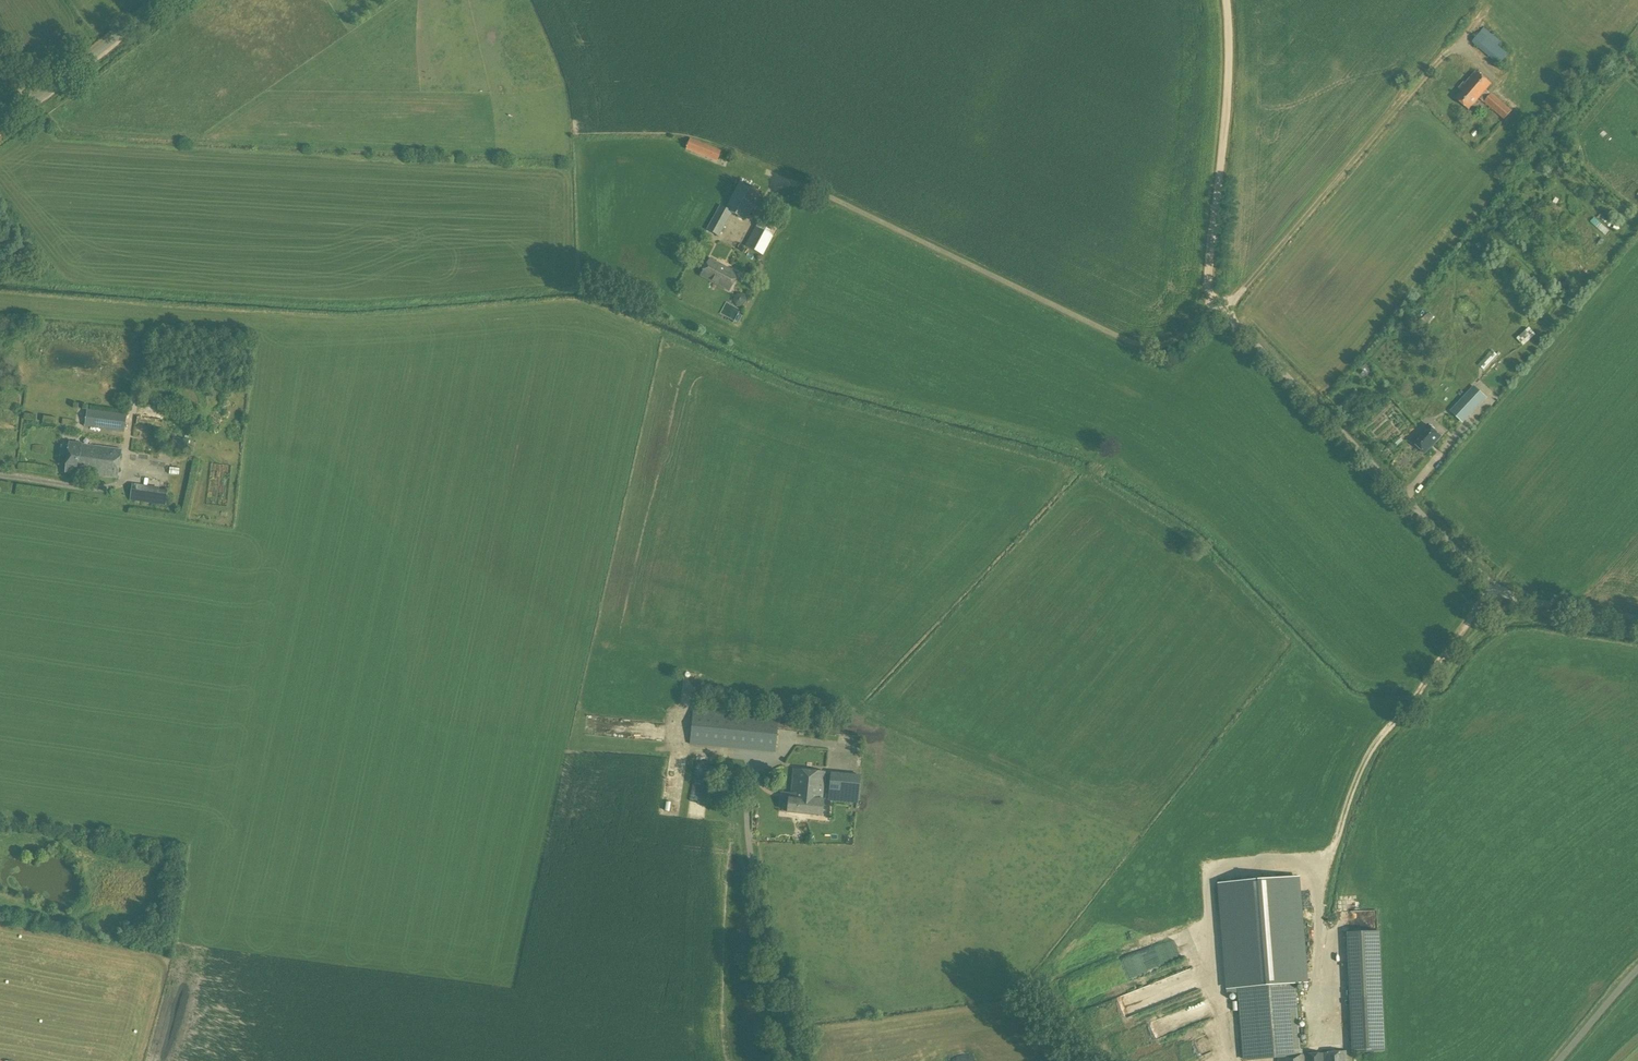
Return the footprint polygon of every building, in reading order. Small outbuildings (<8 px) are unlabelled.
[(1500,65),(1508,54),(1502,50),(1505,47),(1483,29),(1472,42),(1500,65)] [(1492,84),(1476,71),(1465,83),(1464,82),(1458,88),(1462,92),(1455,99),(1469,111),(1479,99),(1484,103),(1504,120),(1512,111),(1487,90),(1492,84)] [(717,161),(721,151),(690,139),(686,149),(717,161)] [(784,163),(797,169),(799,164),(786,159),(784,163)] [(745,220),(760,194),(740,183),(726,209),(720,206),(707,230),(719,236),(732,213),(745,220)] [(762,255),(781,221),(764,212),(745,246),(762,255)] [(729,291),(738,274),(710,258),(700,275),(729,291)] [(1571,280),(1568,278),(1562,285),(1565,288),(1571,280)] [(1536,335),(1529,327),(1517,338),(1523,345),(1536,335)] [(1476,366),(1480,372),(1487,367),(1482,361),(1476,366)] [(1367,374),(1372,370),(1368,365),(1363,369),(1367,374)] [(1487,398),(1474,385),(1450,411),(1463,423),(1487,398)] [(1430,402),(1436,408),(1448,396),(1442,390),(1430,402)] [(124,432),(127,415),(87,409),(85,427),(124,432)] [(140,417),(141,425),(158,423),(157,415),(140,417)] [(1425,454),(1441,438),(1429,426),(1413,442),(1425,454)] [(187,452),(189,440),(173,438),(172,451),(187,452)] [(118,478),(122,449),(69,442),(65,473),(76,475),(76,473),(118,478)] [(136,451),(123,454),(128,474),(141,471),(136,451)] [(165,505),(167,489),(133,485),(131,501),(165,505)] [(775,752),(778,718),(693,710),(690,745),(775,752)] [(822,799),(824,773),(794,769),(791,797),(789,797),(787,811),(822,815),(823,799),(822,799)] [(858,803),(861,775),(831,772),(828,801),(858,803)] [(1217,883),(1217,886),(1226,990),(1226,994),(1237,993),(1242,1060),(1248,1060),(1278,1058),(1278,1057),(1300,1055),(1300,1054),(1301,1054),(1295,984),(1308,983),(1306,964),(1299,877),(1217,883)] [(1351,1052),(1384,1051),(1380,925),(1352,926),(1353,956),(1348,956),(1351,1052)] [(1278,1057),(1278,1058),(1278,1060),(1346,1060),(1345,1052),(1301,1054),(1300,1054),(1300,1055),(1278,1057)]
